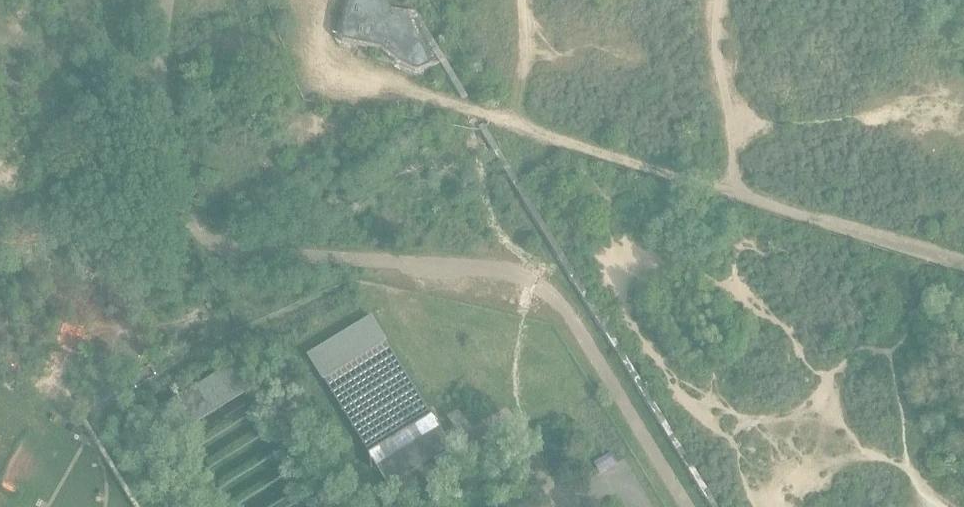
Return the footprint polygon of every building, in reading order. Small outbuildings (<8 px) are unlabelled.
[(345,2),(339,48),(381,56),(398,71),(417,80),(441,70),(415,24),(391,24),(381,0),(369,0),(362,0),(345,2)] [(391,24),(415,24),(462,103),(468,99),(419,16),(395,16),(389,0),(382,0),(391,24)] [(478,128),(710,506),(719,506),(491,133),(485,125),(478,128)] [(323,380),(386,341),(388,340),(372,314),(307,354),(323,380)] [(256,413),(245,395),(249,393),(247,389),(246,391),(230,366),(156,409),(174,439),(176,437),(187,455),(256,413)] [(389,485),(452,446),(433,414),(369,453),(389,485)]
